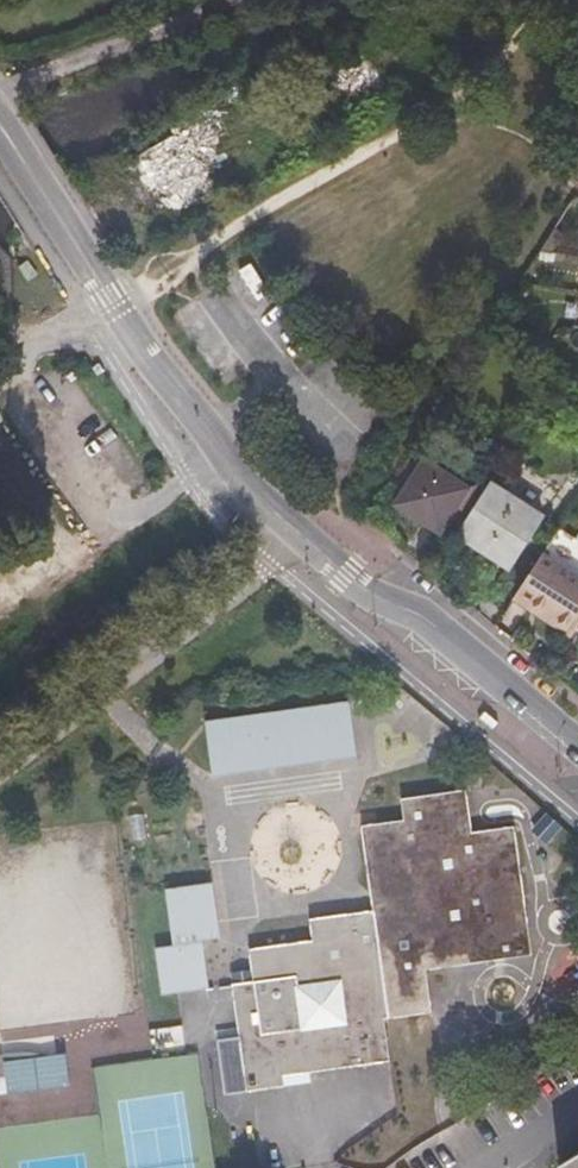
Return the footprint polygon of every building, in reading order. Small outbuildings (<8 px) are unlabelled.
[(373,85),(354,56),(337,66),(356,96),(373,85)] [(224,146),(206,114),(138,155),(167,205),(212,177),(202,160),(224,146)] [(553,369),(536,356),(530,365),(545,378),(553,369)] [(397,503),(440,532),(469,487),(424,459),(397,503)] [(540,515),(487,480),(456,530),(481,546),(476,555),(503,573),(540,515)] [(556,532),(512,599),(539,617),(543,610),(557,619),(574,629),(577,622),(577,546),(556,532)] [(553,626),(557,619),(543,610),(539,617),(553,626)] [(351,705),(209,723),(216,777),(358,760),(351,705)] [(283,1075),(312,1071),(390,1060),(384,1018),(432,1011),(427,969),(531,952),(514,827),(473,833),(467,790),(401,798),(404,820),(363,826),(375,911),(310,920),(313,940),(250,950),(255,981),(232,984),(240,1038),(218,1042),(227,1095),(285,1086),(283,1075)] [(161,994),(206,987),(199,944),(222,941),(213,884),(169,891),(176,947),(154,950),(161,994)] [(66,1052),(56,1053),(57,1061),(67,1060),(66,1052)] [(56,1053),(3,1059),(7,1093),(70,1085),(67,1060),(57,1061),(56,1053)] [(313,1082),(312,1071),(283,1075),(285,1086),(313,1082)] [(561,1165),(563,1167),(577,1167),(577,1155),(561,1165)]
